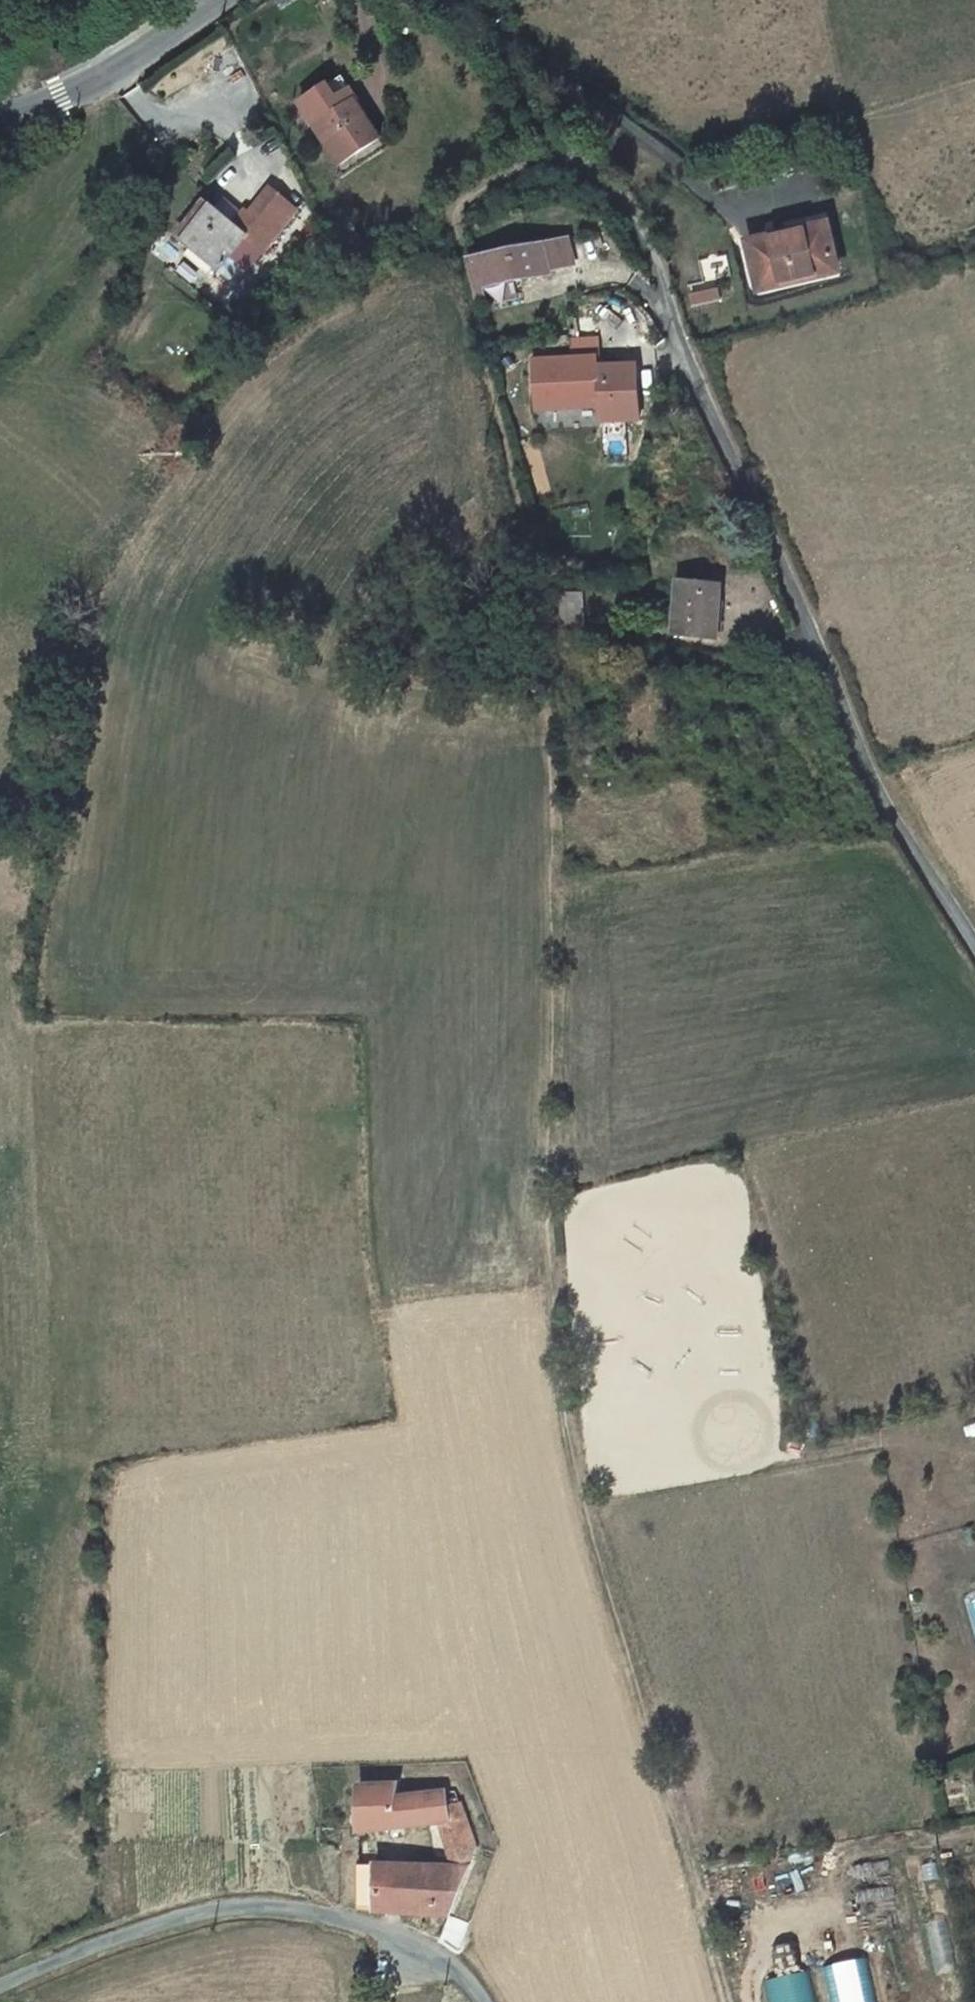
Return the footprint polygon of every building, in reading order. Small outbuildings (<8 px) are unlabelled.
[(321,122),(344,161),(384,134),(361,96),(345,106),(340,98),(322,110),(326,119),(321,122)] [(204,217),(186,235),(224,271),(255,237),(273,254),(311,217),(288,193),(271,212),(273,216),(249,226),(241,219),(224,203),(209,221),(204,217)] [(273,216),(271,212),(267,208),(241,219),(249,226),(273,216)] [(816,221),(737,236),(747,289),(827,271),(816,221)] [(558,247),(543,250),(551,282),(565,279),(558,247)] [(505,261),(472,268),(479,297),(551,282),(543,250),(505,258),(505,261)] [(574,356),(533,358),(535,411),(599,409),(600,425),(641,422),(639,363),(600,364),(599,337),(574,340),(574,356)] [(720,648),(719,598),(677,595),(676,645),(720,648)] [(588,628),(584,604),(557,608),(562,632),(588,628)] [(330,1788),(329,1830),(355,1829),(395,1826),(437,1820),(462,1816),(454,1787),(395,1794),(393,1779),(330,1788)] [(463,1868),(470,1847),(462,1816),(437,1820),(448,1867),(463,1868)] [(438,1866),(356,1865),(356,1910),(447,1916),(459,1880),(438,1880),(438,1866)] [(438,1880),(459,1880),(463,1868),(448,1867),(438,1866),(438,1880)] [(866,1959),(827,1966),(834,2001),(875,2001),(866,1959)] [(808,1970),(766,1981),(770,2001),(815,2001),(808,1970)]
